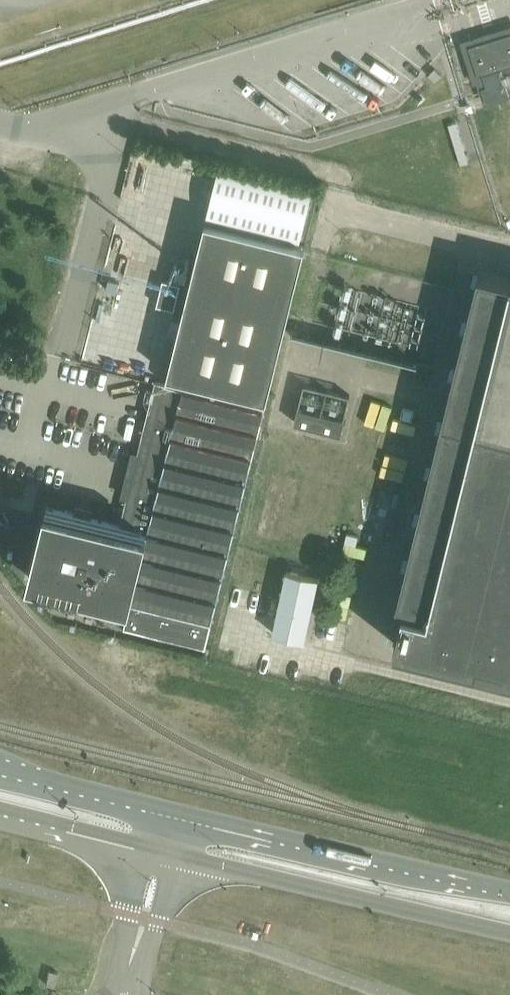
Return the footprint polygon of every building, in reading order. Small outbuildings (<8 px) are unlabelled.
[(469,46),(478,74),(483,73),(487,86),(482,87),(486,100),(509,92),(502,67),(509,65),(509,33),(469,46)] [(218,170),(206,217),(269,233),(268,236),(283,240),(284,236),(301,240),(312,193),(218,170)] [(205,647),(305,246),(283,240),(268,236),(205,221),(166,383),(155,381),(120,525),(90,517),(91,512),(77,509),(76,514),(47,507),(29,577),(130,602),(124,627),(205,647)] [(509,674),(509,280),(478,272),(460,344),(395,608),(402,610),(394,645),(509,674)] [(157,305),(175,309),(181,284),(163,279),(157,305)] [(303,384),(297,408),(344,419),(349,395),(303,384)] [(344,419),(297,408),(293,423),(340,434),(344,419)] [(272,633),(306,641),(320,578),(286,570),(272,633)]
